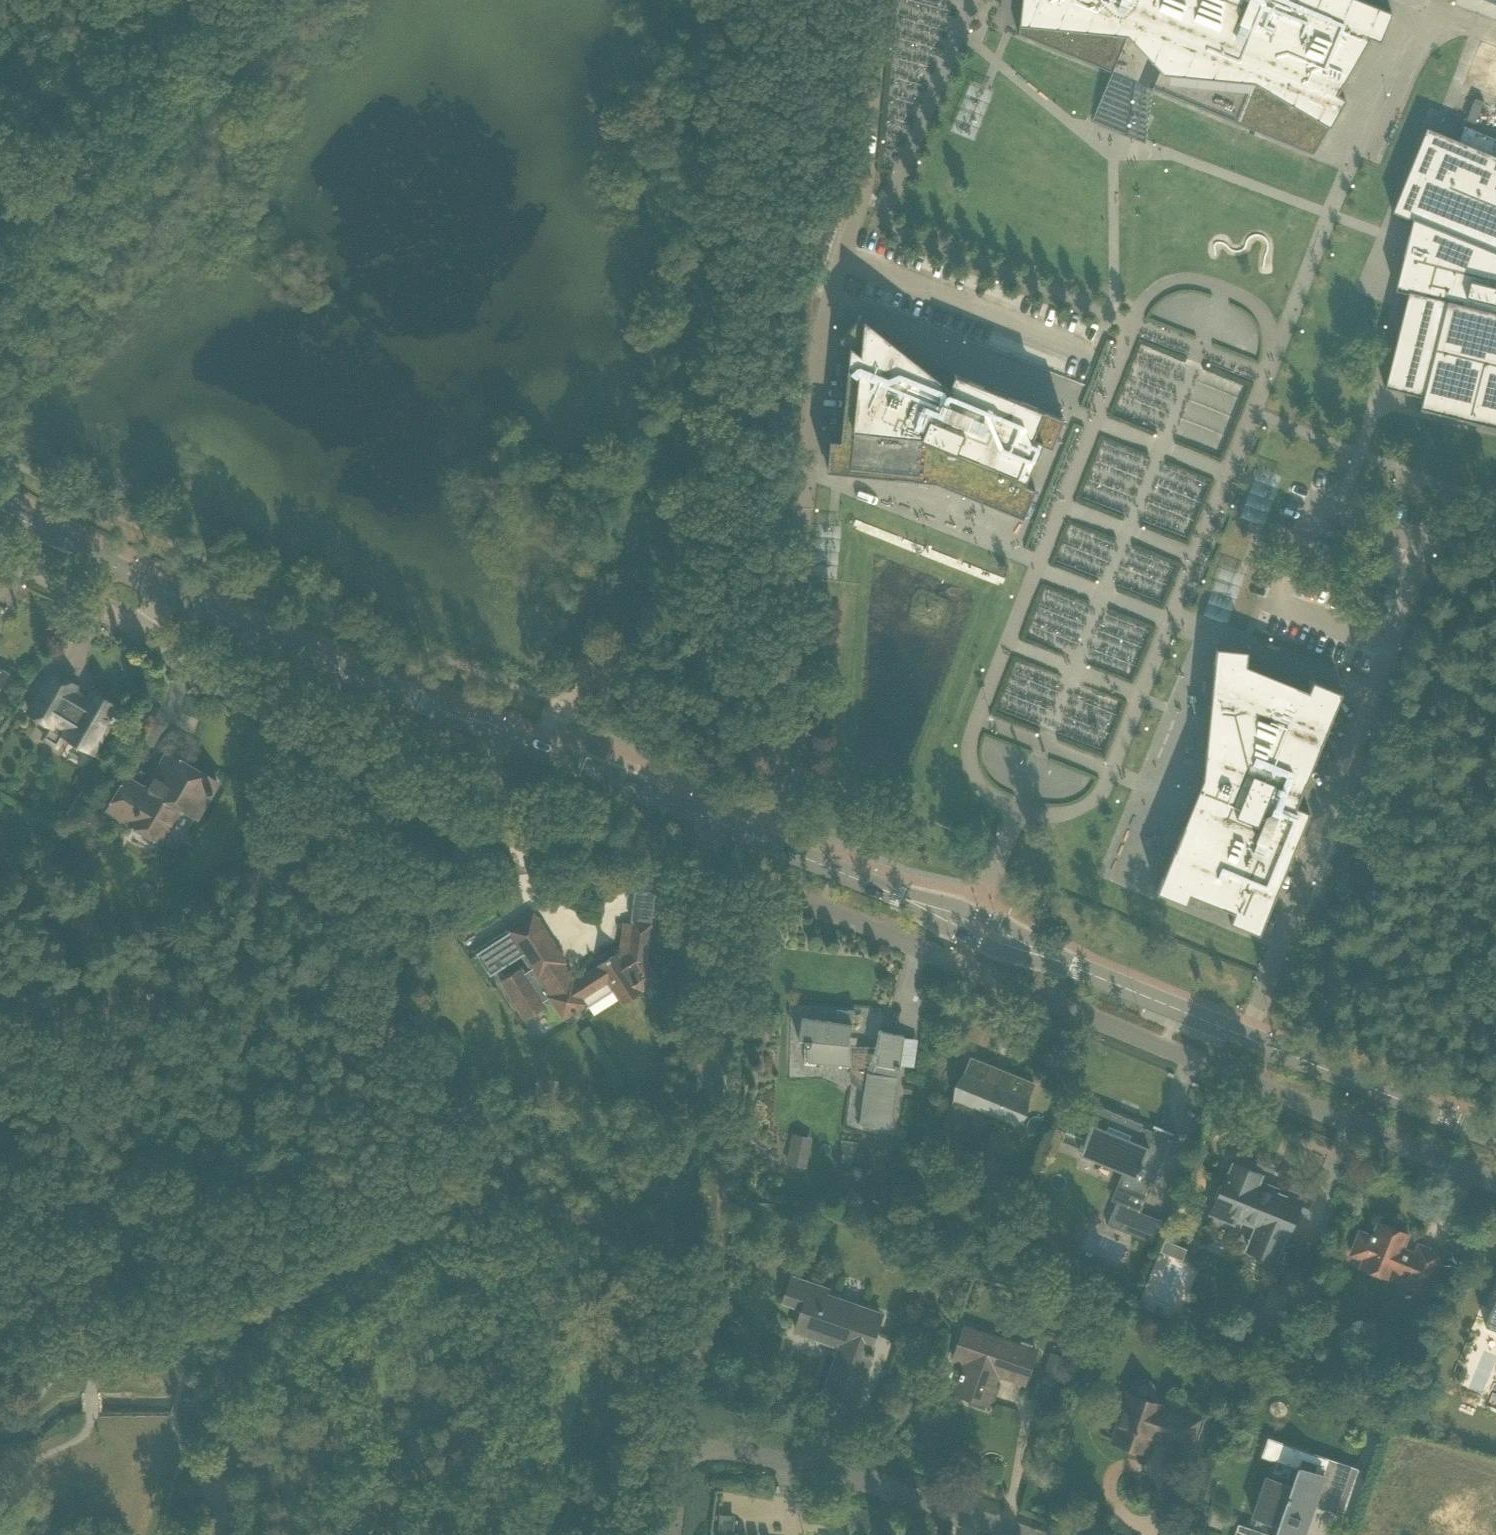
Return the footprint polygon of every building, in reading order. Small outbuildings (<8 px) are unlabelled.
[(1313,153),(1344,99),(1335,94),(1369,36),(1379,40),(1390,12),(1360,0),(1022,0),(1019,33),(1313,153)] [(1466,121),(1495,133),(1495,107),(1475,98),(1466,121)] [(1464,126),(1458,140),(1426,127),(1392,212),(1412,220),(1408,235),(1411,237),(1407,255),(1403,254),(1395,290),(1408,293),(1384,387),(1422,396),(1418,413),(1495,432),(1495,139),(1464,126)] [(949,387),(876,328),(859,315),(840,339),(850,347),(840,440),(830,439),(827,471),(936,482),(1023,517),(1035,488),(1024,484),(1034,459),(1035,460),(1037,454),(1041,443),(1052,447),(1064,418),(1021,401),(1021,402),(955,375),(953,379),(952,378),(949,387)] [(1188,530),(1191,517),(1170,512),(1167,525),(1188,530)] [(1296,805),(1342,692),(1313,680),(1308,691),(1298,686),(1246,665),(1247,650),(1216,647),(1203,778),(1201,783),(1181,832),(1156,892),(1157,892),(1186,903),(1190,894),(1223,907),(1234,911),(1230,922),(1259,934),(1309,811),(1296,805)] [(8,674),(0,669),(0,688),(8,674)] [(52,672),(42,690),(29,713),(64,733),(63,735),(92,753),(111,720),(113,721),(116,716),(114,715),(118,709),(119,708),(92,692),(92,693),(88,700),(73,691),(75,687),(75,688),(76,686),(52,672)] [(127,778),(117,796),(108,811),(128,822),(127,824),(159,843),(179,809),(196,819),(210,795),(211,795),(213,791),(218,782),(170,754),(148,791),(127,778)] [(507,933),(476,953),(490,976),(521,956),(530,970),(526,972),(523,967),(500,982),(525,1021),(547,1006),(544,1001),(548,998),(562,1019),(587,1004),(582,997),(608,981),(623,1005),(641,992),(640,991),(658,979),(646,959),(651,924),(633,922),(633,923),(630,923),(624,922),(620,949),(614,952),(616,954),(577,979),(575,980),(566,964),(567,963),(534,912),(532,913),(531,911),(505,928),(506,930),(505,930),(507,933)] [(897,1077),(898,1068),(904,1036),(879,1030),(877,1042),(875,1047),(850,1046),(850,1043),(848,1043),(855,1010),(836,1010),(835,1022),(802,1018),(798,1040),(805,1041),(804,1047),(805,1065),(816,1066),(816,1062),(850,1065),(867,1067),(860,1124),(891,1128),(899,1077),(897,1077)] [(1006,1154),(1027,1102),(1034,1083),(1013,1075),(1011,1079),(995,1072),(997,1068),(971,1058),(947,1117),(963,1123),(970,1106),(998,1117),(987,1146),(1006,1154)] [(1140,1212),(1163,1157),(1170,1139),(1142,1127),(1143,1126),(1098,1108),(1079,1153),(1137,1176),(1125,1206),(1116,1203),(1108,1225),(1131,1235),(1153,1243),(1161,1221),(1140,1212)] [(813,1139),(792,1135),(785,1165),(806,1169),(813,1139)] [(1288,1199),(1256,1186),(1260,1175),(1234,1165),(1230,1175),(1227,1174),(1211,1215),(1233,1224),(1236,1217),(1258,1226),(1248,1250),(1270,1259),(1267,1265),(1281,1270),(1290,1248),(1280,1244),(1283,1236),(1286,1237),(1297,1211),(1304,1214),(1309,1200),(1291,1193),(1288,1199)] [(1359,1230),(1356,1238),(1355,1241),(1356,1241),(1351,1254),(1364,1259),(1361,1267),(1389,1278),(1392,1270),(1429,1285),(1441,1255),(1419,1246),(1415,1255),(1401,1249),(1407,1235),(1379,1223),(1374,1235),(1371,1234),(1370,1236),(1368,1235),(1368,1234),(1359,1230)] [(1165,1240),(1161,1252),(1172,1256),(1177,1244),(1165,1240)] [(868,1352),(875,1333),(881,1313),(826,1295),(827,1290),(792,1278),(784,1302),(785,1302),(787,1298),(803,1304),(797,1321),(799,1322),(796,1331),(797,1331),(799,1326),(832,1338),(830,1343),(842,1347),(825,1401),(852,1410),(869,1356),(873,1357),(874,1353),(868,1352)] [(1485,1325),(1489,1327),(1490,1323),(1495,1326),(1495,1279),(1485,1306),(1492,1309),(1485,1325)] [(1025,1384),(1031,1365),(1036,1351),(964,1327),(953,1359),(965,1363),(954,1393),(987,1405),(999,1371),(1006,1373),(1004,1377),(1025,1384)] [(1052,1352),(1044,1375),(1058,1380),(1066,1357),(1052,1352)] [(1123,1412),(1119,1422),(1113,1441),(1144,1451),(1153,1428),(1189,1440),(1185,1450),(1188,1450),(1200,1416),(1160,1402),(1159,1405),(1124,1393),(1118,1410),(1123,1412)] [(1328,1459),(1323,1474),(1297,1466),(1290,1485),(1266,1476),(1252,1515),(1277,1524),(1273,1534),(1239,1523),(1235,1534),(1303,1534),(1314,1505),(1342,1515),(1358,1469),(1328,1459)]
